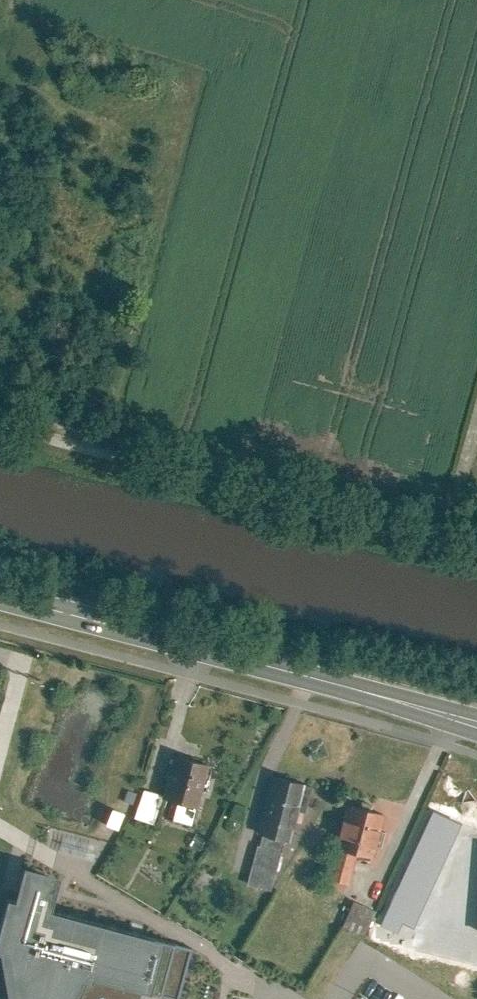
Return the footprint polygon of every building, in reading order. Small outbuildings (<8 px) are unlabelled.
[(191,826),(207,765),(174,756),(163,798),(176,801),(171,821),(191,826)] [(311,786),(272,776),(257,833),(290,842),(298,811),(304,813),(311,786)] [(150,822),(159,797),(144,792),(135,817),(150,822)] [(383,813),(346,804),(328,879),(349,884),(356,853),(373,857),(376,845),(382,846),(385,832),(379,830),(383,813)] [(103,807),(99,823),(115,827),(119,812),(103,807)] [(280,852),(258,846),(248,883),(269,889),(280,852)] [(133,991),(168,998),(188,947),(35,903),(44,870),(13,864),(2,861),(0,868),(0,998),(130,998),(133,991)] [(353,901),(342,926),(365,936),(376,911),(353,901)]
